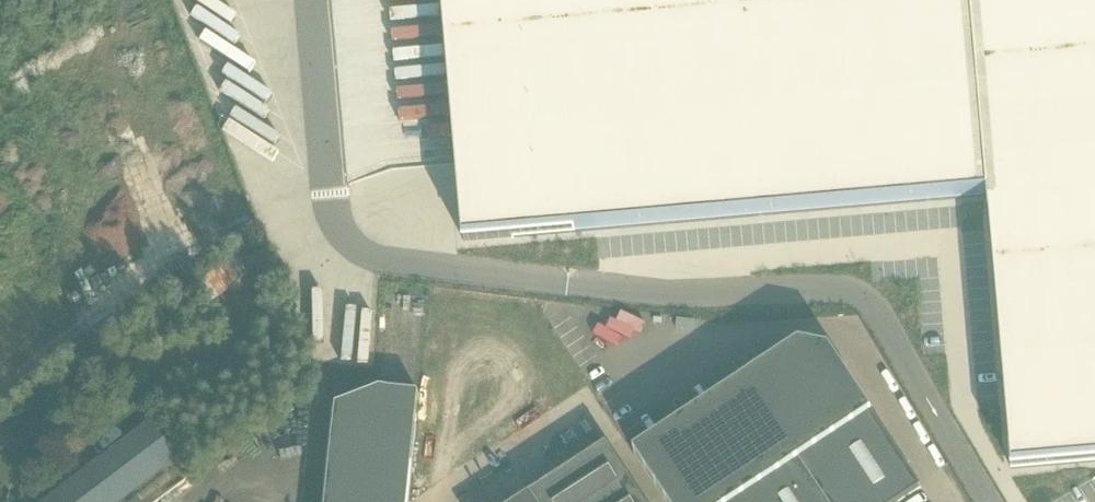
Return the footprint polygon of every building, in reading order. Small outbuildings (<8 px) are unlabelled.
[(457,167),(458,167),(464,243),(513,238),(513,239),(988,197),(1012,471),(1094,463),(1094,0),(442,0),(457,167)] [(920,489),(830,352),(798,344),(633,452),(666,501),(900,501),(920,489)] [(420,394),(376,389),(331,407),(321,501),(408,501),(420,394)] [(188,480),(161,443),(148,425),(46,501),(159,501),(188,480)] [(608,446),(522,501),(645,501),(608,446)]
